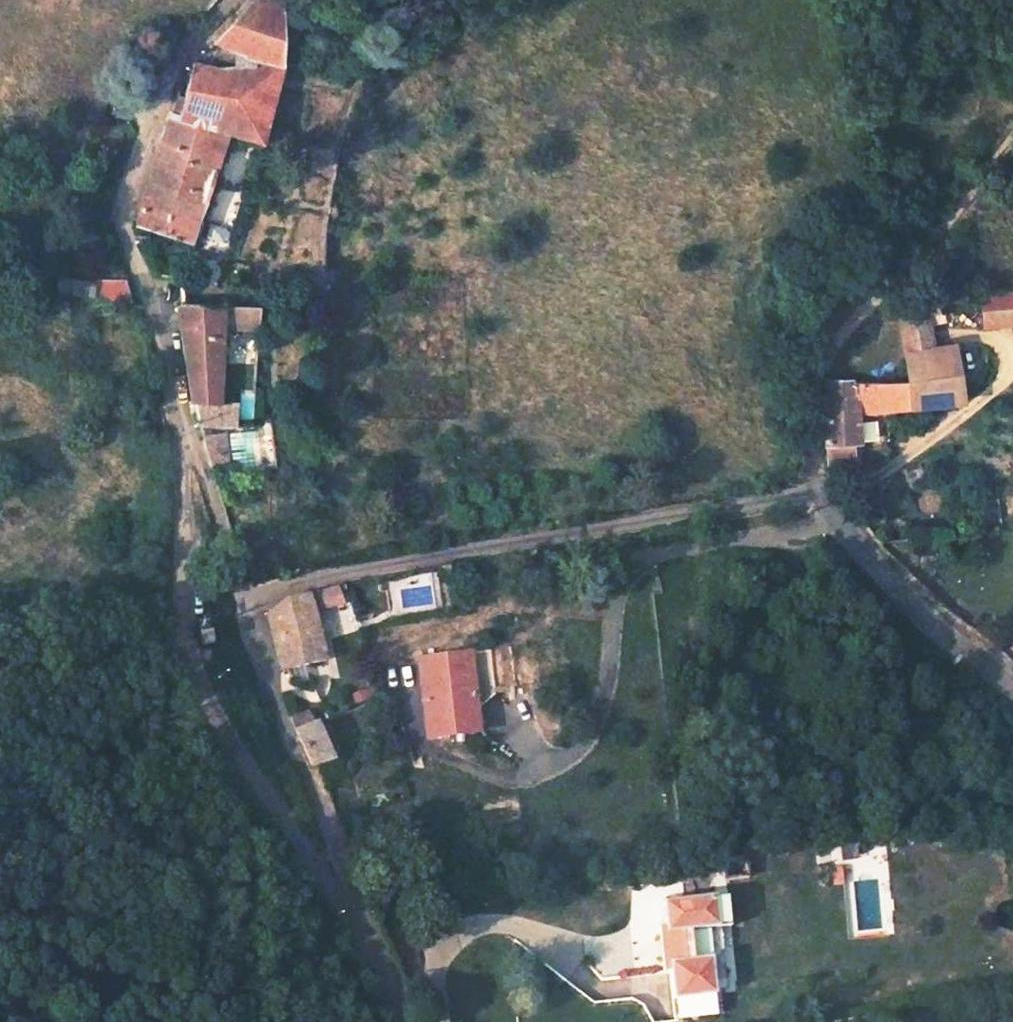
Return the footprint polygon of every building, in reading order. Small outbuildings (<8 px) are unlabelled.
[(189,239),(220,130),(257,142),(280,57),(284,13),(255,9),(253,0),(249,0),(213,38),(253,64),(249,73),(214,73),(195,64),(187,88),(178,86),(175,97),(183,98),(137,225),(189,239)] [(96,281),(95,303),(122,303),(116,282),(96,281)] [(1012,293),(979,296),(984,326),(1012,323),(1012,301),(1012,293)] [(919,301),(894,303),(901,380),(821,382),(821,411),(816,412),(820,468),(843,466),(842,445),(853,444),(851,407),(861,406),(871,410),(954,400),(949,344),(928,344),(919,301)] [(178,309),(199,431),(264,424),(258,394),(240,395),(237,364),(252,361),(242,308),(178,309)] [(200,437),(211,473),(233,472),(225,435),(200,437)] [(339,583),(314,589),(319,610),(344,603),(339,583)] [(272,614),(284,673),(327,664),(309,593),(290,598),(272,614)] [(200,635),(205,649),(216,646),(212,632),(200,635)] [(418,661),(421,739),(471,737),(467,659),(418,661)] [(288,716),(310,765),(320,762),(332,759),(319,726),(312,729),(307,712),(288,716)] [(667,971),(671,1017),(718,1013),(715,978),(708,979),(706,959),(714,958),(720,952),(717,927),(728,926),(725,897),(661,901),(663,922),(656,923),(660,971),(667,971)]
